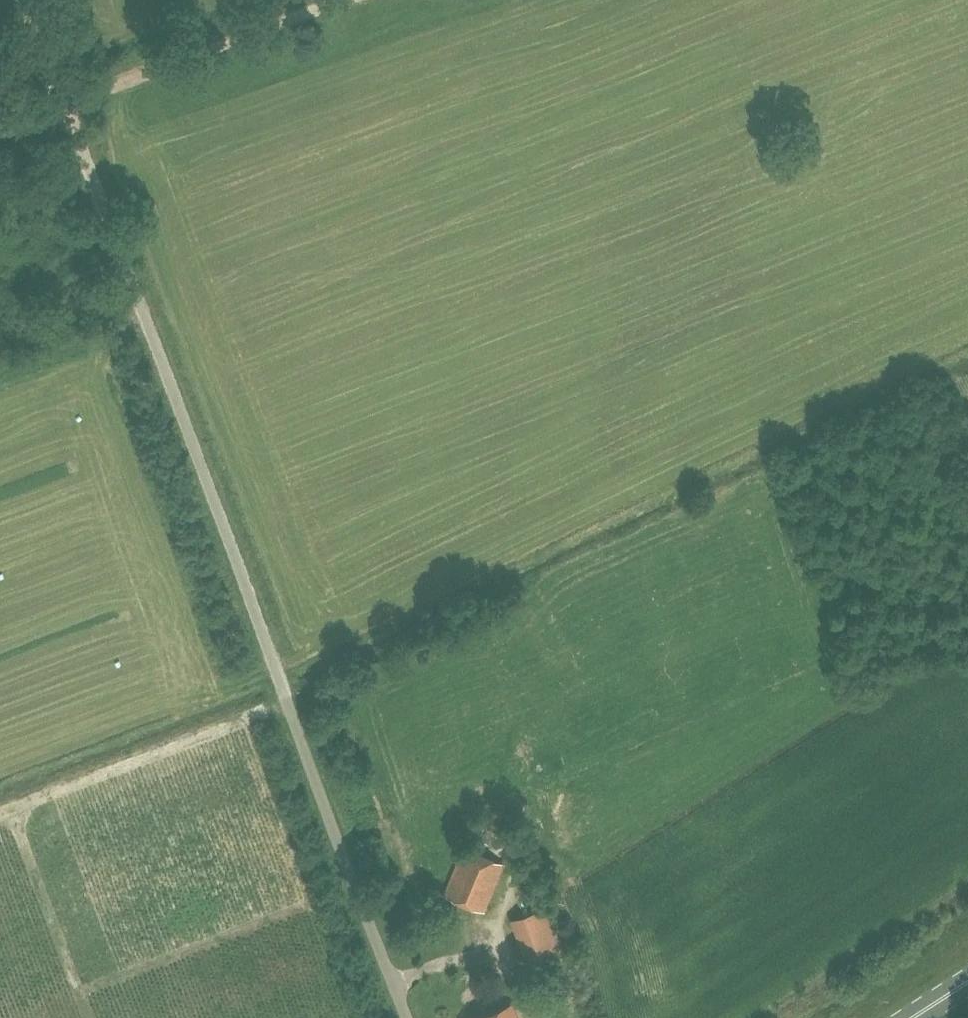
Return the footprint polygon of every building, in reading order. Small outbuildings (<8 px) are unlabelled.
[(446,892),(485,908),(504,864),(465,847),(446,892)] [(567,953),(549,905),(510,919),(529,967),(567,953)] [(570,1000),(560,963),(536,970),(547,1007),(570,1000)] [(475,1017),(517,1017),(512,1004),(475,1017)]
